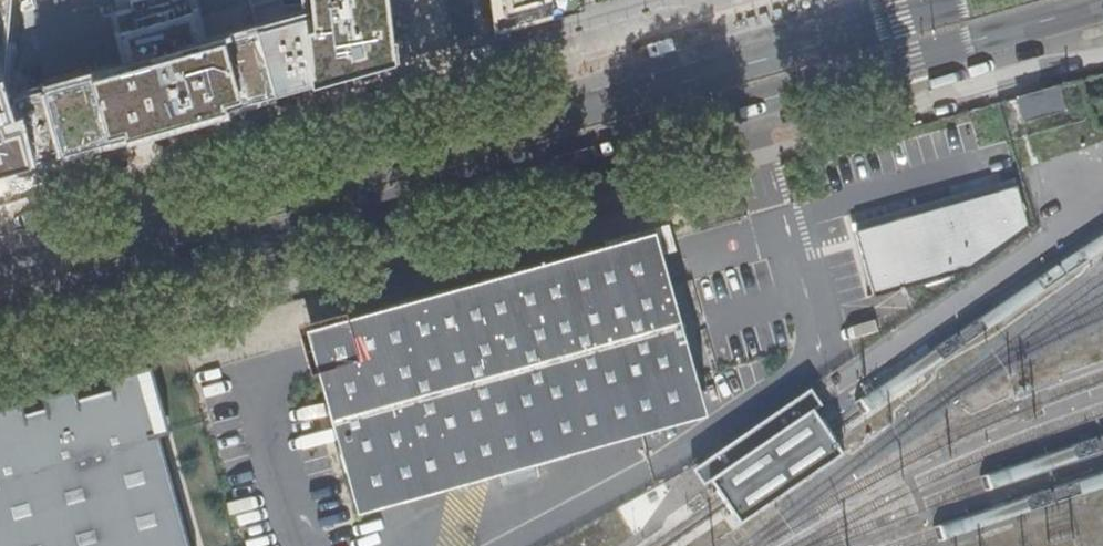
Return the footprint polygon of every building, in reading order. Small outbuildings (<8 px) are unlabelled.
[(499,32),(587,7),(586,0),(495,0),(499,32)] [(671,38),(646,45),(650,58),(675,51),(671,38)] [(1056,87),(1016,98),(1023,122),(1064,112),(1056,87)] [(1030,228),(1018,184),(858,232),(876,292),(977,265),(1030,228)] [(361,507),(708,407),(660,227),(312,325),(361,507)] [(0,415),(0,545),(195,545),(146,374),(0,415)] [(812,383),(691,466),(704,483),(712,478),(726,500),(741,522),(846,449),(831,427),(816,405),(823,400),(812,383)]
